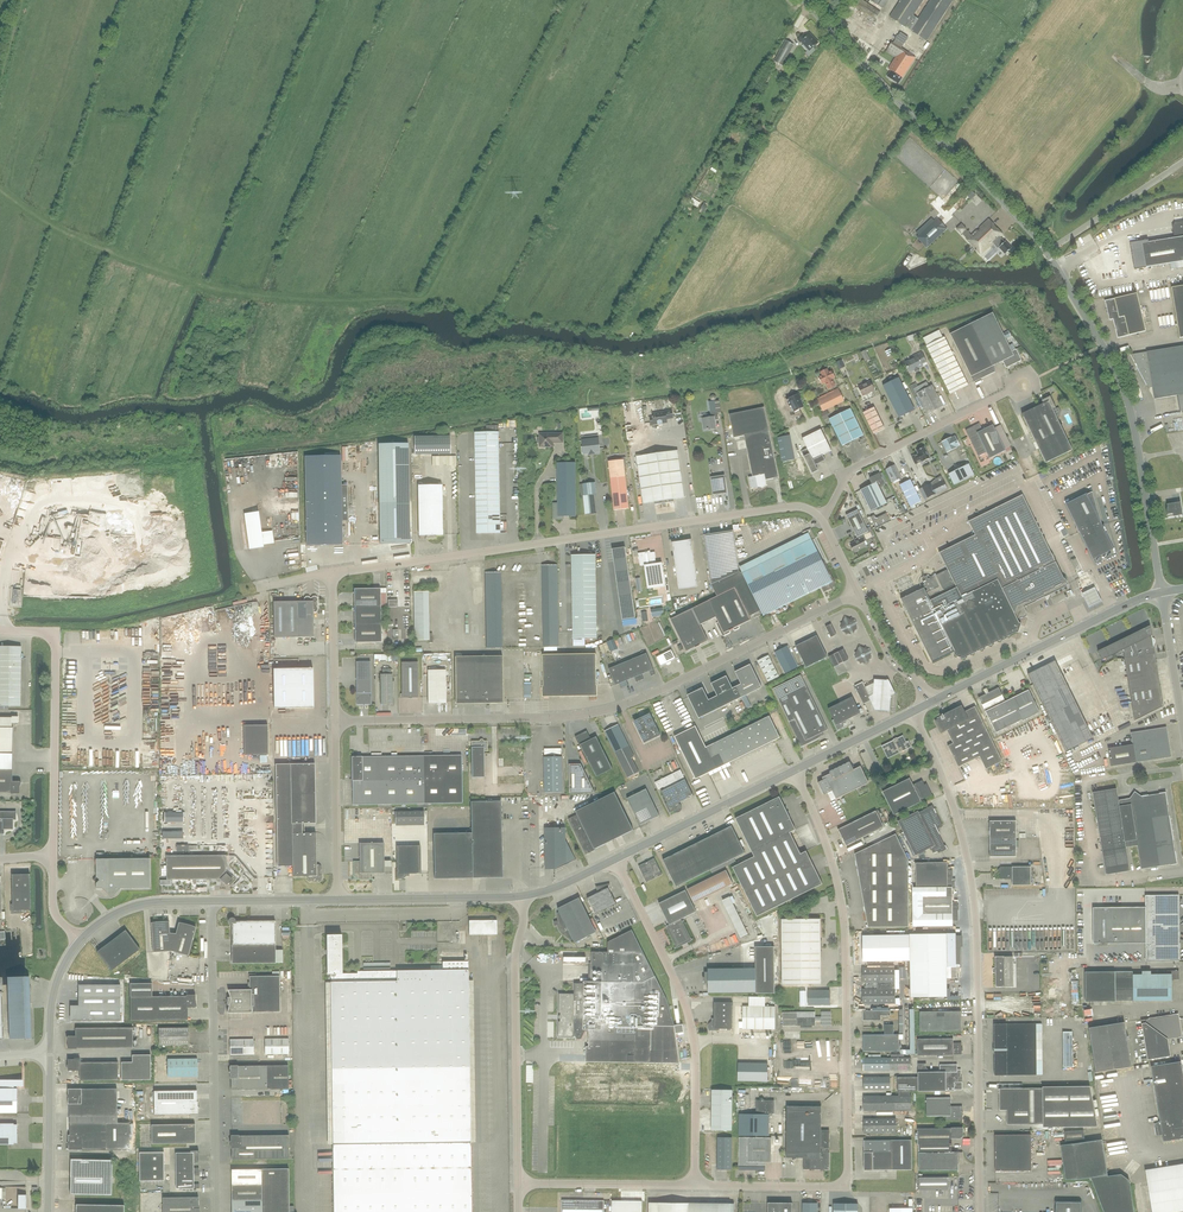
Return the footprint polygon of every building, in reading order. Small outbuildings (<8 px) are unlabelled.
[(882,10),(863,0),(859,0),(857,4),(862,6),(861,8),(878,18),(882,10)] [(918,19),(913,16),(923,0),(900,0),(891,14),(928,39),(953,0),(930,0),(918,19)] [(921,13),(930,1),(929,0),(924,0),(917,11),(921,13)] [(900,32),(897,38),(905,43),(908,37),(900,32)] [(810,50),(818,43),(809,34),(806,37),(804,34),(798,39),(801,42),(802,41),(810,50)] [(901,48),(905,43),(897,38),(893,43),(901,48)] [(782,66),(794,45),(786,40),(774,61),(782,66)] [(890,69),(891,70),(887,77),(890,79),(898,84),(900,82),(902,77),(915,58),(892,42),(886,51),(896,57),(888,68),(890,69)] [(966,195),(970,199),(975,195),(970,189),(968,191),(969,192),(966,195)] [(977,206),(983,200),(978,194),(972,200),(977,206)] [(698,207),(701,202),(693,197),(690,202),(698,207)] [(959,208),(967,201),(963,197),(955,205),(959,208)] [(962,224),(957,229),(961,234),(962,234),(967,239),(981,255),(994,242),(999,247),(998,248),(1008,259),(1016,251),(1006,241),(1005,242),(1000,237),(1003,235),(989,219),(972,235),(962,224)] [(926,246),(945,228),(937,220),(918,237),(926,246)] [(1131,245),(1135,269),(1146,267),(1147,267),(1170,263),(1171,269),(1182,267),(1182,221),(1175,223),(1173,226),(1174,238),(1142,243),(1131,245)] [(1171,287),(1180,338),(1182,338),(1182,286),(1171,287)] [(1146,331),(1137,293),(1105,301),(1110,320),(1113,319),(1118,338),(1146,331)] [(1014,356),(1012,351),(1006,338),(1003,333),(993,313),(950,334),(974,382),(995,371),(993,366),(1003,361),(1014,356)] [(968,385),(951,351),(944,337),(926,346),(950,394),(968,385)] [(1152,387),(1154,399),(1178,395),(1180,411),(1182,411),(1182,346),(1147,352),(1131,354),(1147,385),(1150,385),(1150,388),(1152,387)] [(1022,360),(1016,349),(1012,351),(1014,356),(1003,361),(1006,368),(1022,360)] [(861,352),(865,361),(870,359),(866,350),(861,352)] [(922,364),(926,362),(921,352),(913,356),(914,358),(907,362),(909,366),(907,367),(910,372),(923,366),(922,364)] [(828,389),(835,386),(832,379),(835,377),(831,371),(828,372),(827,370),(821,373),(822,375),(819,377),(822,383),(825,382),(828,389)] [(915,410),(904,388),(899,378),(883,386),(899,418),(915,410)] [(865,383),(858,387),(863,396),(870,392),(869,392),(874,389),(870,381),(865,384),(865,383)] [(943,406),(932,385),(929,386),(927,382),(914,389),(916,393),(927,414),(943,406)] [(845,401),(838,388),(817,399),(823,412),(845,401)] [(799,409),(804,407),(800,399),(801,399),(799,394),(787,400),(790,406),(791,405),(794,410),(799,408),(799,409)] [(1046,463),(1072,450),(1057,418),(1060,416),(1059,413),(1061,412),(1058,407),(1056,408),(1050,396),(1042,400),(1043,403),(1022,414),(1046,463)] [(706,420),(703,421),(704,429),(707,429),(707,430),(716,429),(715,420),(719,419),(718,412),(721,412),(719,400),(715,401),(716,412),(713,412),(711,413),(711,417),(706,418),(706,420)] [(751,488),(762,486),(763,488),(767,485),(766,480),(779,477),(769,431),(768,425),(764,407),(729,414),(731,426),(734,438),(744,436),(753,476),(749,477),(751,488)] [(885,429),(876,411),(874,407),(863,413),(874,434),(885,429)] [(864,435),(852,411),(851,408),(840,414),(837,413),(835,414),(835,416),(829,419),(842,446),(845,444),(846,446),(848,446),(850,445),(851,443),(850,442),(864,435)] [(653,418),(650,418),(651,424),(658,423),(658,424),(663,424),(662,423),(667,422),(667,418),(673,417),(672,410),(665,411),(665,412),(653,414),(653,417),(653,418)] [(827,410),(821,413),(824,420),(830,418),(827,410)] [(1007,410),(999,413),(1005,426),(1013,422),(1011,417),(1013,416),(1011,412),(1009,413),(1007,410)] [(1005,449),(993,425),(983,430),(979,423),(966,430),(978,456),(987,452),(990,458),(1006,450),(1005,449)] [(789,428),(792,436),(801,433),(798,425),(789,428)] [(822,456),(832,451),(821,429),(802,438),(807,449),(801,451),(812,473),(818,470),(815,465),(824,460),(822,456)] [(487,444),(487,438),(487,432),(475,432),(475,444),(487,444)] [(499,444),(499,432),(496,432),(487,432),(487,438),(487,444),(499,444)] [(539,433),(539,437),(537,437),(538,443),(539,443),(539,447),(543,447),(543,446),(553,446),(553,444),(554,442),(556,442),(563,442),(562,434),(542,434),(542,433),(539,433)] [(790,435),(778,438),(783,462),(795,460),(790,435)] [(415,454),(450,454),(450,436),(414,437),(415,454)] [(960,445),(955,437),(951,439),(951,437),(942,442),(948,452),(956,448),(956,447),(960,445)] [(600,452),(599,439),(582,440),(584,454),(589,454),(589,452),(595,451),(595,453),(600,452)] [(408,443),(378,444),(379,503),(380,544),(410,543),(409,503),(408,443)] [(499,456),(499,444),(487,444),(487,450),(487,456),(499,456)] [(925,447),(917,451),(918,454),(912,457),(915,464),(922,461),(922,462),(930,458),(925,447)] [(678,450),(636,456),(643,504),(655,502),(655,504),(655,505),(674,502),(674,501),(673,502),(673,499),(685,497),(678,450)] [(341,485),(341,455),(305,456),(307,545),(342,545),(342,521),(348,521),(347,485),(341,485)] [(500,468),(499,456),(487,456),(487,462),(488,468),(500,468)] [(609,461),(614,510),(629,508),(624,466),(626,466),(625,458),(619,458),(620,460),(609,461)] [(576,516),(575,463),(557,463),(558,504),(554,504),(554,518),(563,518),(563,516),(576,516)] [(974,475),(969,464),(949,474),(954,485),(974,475)] [(894,465),(887,469),(893,482),(901,478),(894,465)] [(883,482),(879,474),(870,479),(872,484),(860,490),(871,512),(887,504),(880,489),(885,485),(883,482)] [(727,493),(725,475),(711,477),(713,495),(727,493)] [(921,501),(911,479),(900,485),(910,507),(921,501)] [(936,494),(948,488),(944,480),(932,486),(931,483),(922,487),(928,498),(936,494)] [(595,482),(583,484),(580,484),(581,496),(583,496),(585,515),(596,513),(594,494),(596,494),(595,482)] [(443,535),(442,485),(418,485),(419,538),(426,538),(436,538),(436,535),(443,535)] [(1092,492),(1066,505),(1096,564),(1117,553),(1109,523),(1102,525),(1092,492)] [(1067,585),(1023,495),(969,522),(975,535),(1009,603),(1014,603),(1018,610),(1022,608),(1067,585)] [(1167,504),(1167,507),(1167,509),(1167,511),(1167,513),(1167,515),(1168,517),(1182,515),(1181,502),(1167,504)] [(868,532),(857,510),(846,515),(857,537),(860,536),(863,534),(868,532)] [(262,532),(259,512),(259,511),(244,513),(249,549),(264,547),(263,545),(274,543),(272,531),(262,532)] [(875,527),(889,520),(886,513),(877,517),(875,514),(870,516),(875,527)] [(734,531),(704,535),(711,585),(740,572),(734,531)] [(866,540),(863,534),(860,536),(862,539),(851,544),(854,552),(866,546),(863,542),(866,540)] [(1009,603),(975,535),(939,553),(946,566),(948,570),(940,575),(939,573),(933,576),(934,578),(930,579),(934,588),(932,589),(929,588),(928,591),(926,592),(924,588),(918,591),(901,599),(910,618),(929,657),(930,657),(933,662),(955,651),(956,654),(956,656),(964,659),(965,657),(972,654),(973,654),(974,653),(981,649),(982,650),(983,648),(990,645),(991,646),(992,644),(998,641),(1000,641),(1001,640),(1007,636),(1009,637),(1010,635),(1016,632),(1018,632),(1021,624),(1019,623),(1017,618),(1022,616),(1023,611),(1022,608),(1018,610),(1014,603),(1009,603)] [(740,572),(711,585),(717,596),(735,588),(749,617),(761,611),(763,616),(822,587),(823,590),(826,591),(833,587),(834,586),(834,585),(834,584),(834,583),(828,569),(826,569),(812,539),(742,573),(740,572)] [(691,540),(672,542),(679,589),(698,587),(691,540)] [(625,547),(612,549),(622,620),(636,618),(625,547)] [(655,552),(648,553),(648,552),(638,553),(638,554),(640,566),(644,565),(648,589),(665,586),(662,563),(656,563),(655,552)] [(597,638),(596,555),(572,555),(573,638),(585,638),(597,638)] [(542,565),(544,647),(559,647),(558,565),(542,565)] [(485,572),(487,648),(502,648),(501,572),(485,572)] [(1095,586),(1082,593),(1090,607),(1102,601),(1095,586)] [(381,588),(354,589),(354,595),(355,607),(354,607),(355,613),(355,624),(355,630),(355,642),(382,642),(381,606),(387,606),(386,593),(381,593),(381,588)] [(717,596),(708,601),(716,617),(718,622),(717,623),(717,624),(722,635),(722,636),(723,636),(724,636),(725,635),(729,633),(730,633),(730,632),(730,631),(729,630),(733,628),(734,629),(734,630),(735,630),(736,630),(738,629),(739,628),(739,627),(739,626),(751,620),(749,617),(735,588),(717,596)] [(21,590),(13,589),(12,603),(20,604),(21,590)] [(414,621),(429,621),(428,591),(414,592),(414,621)] [(318,607),(316,605),(316,603),(318,601),(318,598),(316,596),(313,596),(311,598),(309,596),(306,596),(304,598),(304,601),(274,602),(274,638),(314,637),(313,612),(316,612),(318,610),(318,607)] [(708,601),(671,619),(686,652),(708,641),(700,625),(716,617),(708,601)] [(429,621),(414,621),(415,640),(429,640),(429,642),(433,642),(433,633),(429,633),(429,621)] [(826,627),(829,634),(828,635),(829,638),(831,637),(831,638),(836,635),(831,624),(826,627)] [(1163,706),(1150,626),(1098,652),(1102,660),(1123,649),(1135,720),(1163,706)] [(827,657),(817,636),(796,646),(806,667),(827,657)] [(618,649),(614,639),(607,641),(610,650),(611,652),(618,649)] [(788,646),(775,652),(785,673),(798,667),(788,646)] [(843,649),(838,652),(829,657),(834,667),(849,660),(843,649)] [(656,657),(661,666),(666,663),(667,664),(668,665),(670,664),(671,663),(671,661),(676,659),(671,650),(656,657)] [(647,653),(639,656),(646,673),(649,671),(652,676),(656,675),(653,669),(647,653)] [(597,695),(596,654),(543,655),(543,696),(597,695)] [(779,676),(768,655),(758,661),(768,682),(779,676)] [(503,656),(455,656),(456,703),(503,702),(503,656)] [(646,673),(639,656),(631,660),(640,681),(644,679),(642,674),(646,673)] [(640,681),(631,660),(624,663),(631,679),(634,677),(637,682),(640,681)] [(1066,751),(1093,738),(1055,660),(1028,674),(1066,751)] [(370,661),(356,662),(357,705),(371,704),(370,661)] [(418,662),(402,662),(402,698),(419,698),(418,662)] [(631,679),(624,663),(616,666),(625,687),(629,686),(627,680),(631,679)] [(762,687),(750,664),(750,666),(737,672),(735,672),(741,684),(735,687),(740,698),(762,687)] [(625,687),(616,666),(609,669),(615,685),(620,683),(622,689),(625,687)] [(314,708),(313,668),(274,669),(274,708),(314,708)] [(391,669),(383,669),(383,674),(380,674),(381,704),(382,704),(393,704),(392,674),(391,674),(391,669)] [(428,703),(446,703),(446,670),(428,670),(428,703)] [(828,730),(811,697),(801,675),(773,689),(801,746),(824,735),(822,733),(828,730)] [(740,698),(735,687),(733,688),(727,676),(726,678),(713,684),(711,684),(717,696),(713,698),(718,709),(740,698)] [(870,701),(872,700),(866,689),(863,682),(855,686),(864,704),(870,701)] [(873,686),(866,689),(872,700),(870,701),(876,713),(890,714),(891,699),(896,696),(889,683),(874,682),(873,686)] [(709,700),(703,688),(702,690),(690,696),(689,696),(687,695),(693,707),(709,700)] [(1028,690),(1011,699),(1005,702),(999,688),(989,693),(988,691),(985,692),(986,694),(979,698),(996,733),(1022,720),(1023,721),(1040,712),(1028,690)] [(846,720),(860,713),(852,697),(828,708),(834,720),(832,720),(837,731),(843,728),(843,727),(844,724),(847,722),(846,720)] [(713,698),(709,700),(693,707),(699,718),(718,709),(713,698)] [(975,706),(964,712),(961,706),(945,714),(946,715),(944,716),(943,714),(942,714),(941,715),(941,716),(940,717),(941,718),(936,721),(941,733),(947,730),(953,743),(948,746),(958,767),(980,757),(986,769),(1002,761),(975,706)] [(661,735),(650,713),(643,717),(644,718),(635,721),(638,731),(644,743),(661,735)] [(13,728),(13,723),(18,723),(19,717),(12,716),(12,717),(0,717),(0,753),(12,753),(13,728)] [(696,727),(675,738),(696,779),(717,769),(724,765),(780,738),(769,716),(706,747),(696,727)] [(618,724),(604,731),(628,778),(639,773),(632,758),(634,756),(618,724)] [(244,755),(268,755),(268,725),(244,725),(244,755)] [(1111,766),(1171,757),(1166,727),(1131,733),(1133,744),(1108,748),(1111,766)] [(612,769),(596,737),(591,739),(587,731),(575,737),(581,748),(582,748),(596,777),(612,769)] [(888,758),(911,747),(908,741),(906,742),(903,736),(882,746),(888,758)] [(484,777),(484,751),(487,751),(487,741),(472,741),(472,777),(484,777)] [(12,769),(12,753),(0,753),(0,793),(11,793),(11,794),(20,794),(20,788),(21,782),(18,781),(12,781),(12,769)] [(463,803),(462,755),(352,757),(353,805),(463,803)] [(544,757),(545,793),(563,792),(562,757),(555,757),(554,757),(544,757)] [(832,791),(836,799),(869,783),(860,767),(854,770),(850,762),(829,772),(831,774),(823,778),(824,779),(818,782),(824,795),(832,791)] [(315,763),(275,764),(278,866),(293,866),(293,876),(308,876),(308,879),(310,881),(313,881),(315,878),(317,880),(320,880),(322,878),(322,876),(320,874),(319,871),(321,869),(321,866),(319,864),(317,864),(316,833),(302,833),(302,824),(316,823),(315,763)] [(570,793),(595,793),(581,764),(569,764),(570,793)] [(670,813),(675,811),(675,812),(681,809),(679,805),(680,805),(679,803),(693,796),(680,770),(655,783),(658,790),(664,787),(665,789),(661,791),(667,803),(665,804),(670,813)] [(920,800),(932,795),(927,786),(925,787),(922,781),(913,785),(909,779),(883,792),(894,815),(921,802),(920,800)] [(1165,793),(1148,796),(1142,796),(1135,792),(1130,798),(1118,800),(1116,788),(1092,792),(1106,875),(1130,871),(1126,848),(1137,846),(1141,869),(1176,863),(1165,793)] [(647,822),(659,816),(646,789),(627,798),(637,819),(636,819),(640,828),(648,824),(647,822)] [(595,849),(633,830),(615,792),(576,811),(577,815),(569,819),(586,855),(595,850),(595,849)] [(790,832),(796,830),(779,797),(735,818),(754,857),(732,867),(757,916),(823,884),(806,851),(801,854),(790,832)] [(471,802),(471,821),(501,820),(501,801),(471,802)] [(915,856),(919,854),(920,856),(926,853),(925,851),(931,848),(933,853),(937,851),(938,853),(947,849),(945,845),(944,846),(936,829),(942,826),(932,806),(919,812),(918,811),(898,821),(915,856)] [(424,826),(424,811),(396,811),(396,826),(424,826)] [(846,846),(884,827),(876,811),(838,829),(846,846)] [(3,832),(4,828),(13,829),(13,819),(16,819),(16,812),(0,812),(0,832),(3,832)] [(184,812),(165,812),(165,822),(184,822),(184,812)] [(502,840),(501,820),(471,821),(472,833),(469,833),(470,840),(502,840)] [(1016,821),(990,821),(990,839),(1016,839),(1016,821)] [(731,826),(714,834),(728,861),(745,853),(731,826)] [(545,828),(546,863),(542,863),(542,868),(546,867),(546,869),(556,868),(556,869),(575,860),(565,841),(565,828),(545,828)] [(470,878),(470,859),(470,840),(469,833),(434,833),(435,879),(470,878)] [(728,861),(714,834),(697,843),(711,870),(728,861)] [(868,927),(909,927),(908,860),(896,834),(855,854),(868,927)] [(1016,857),(1016,839),(990,839),(990,857),(1016,857)] [(502,858),(502,840),(470,840),(470,859),(502,858)] [(372,873),(384,873),(384,843),(360,843),(360,861),(354,861),(354,877),(355,877),(355,878),(356,879),(357,879),(357,880),(372,879),(372,873)] [(711,870),(697,843),(680,851),(693,878),(711,870)] [(409,874),(421,873),(421,845),(397,846),(397,868),(397,879),(403,879),(403,878),(405,876),(409,876),(409,874)] [(693,878),(680,851),(663,860),(676,887),(693,878)] [(167,880),(220,879),(226,885),(232,879),(226,873),(226,855),(166,856),(167,880)] [(150,858),(96,859),(96,877),(93,880),(96,883),(96,889),(102,889),(111,898),(120,889),(150,888),(150,858)] [(503,877),(502,858),(470,859),(470,878),(503,877)] [(646,882),(663,874),(655,858),(638,866),(646,882)] [(947,862),(916,863),(916,888),(947,888),(947,889),(952,889),(955,889),(955,881),(953,882),(953,869),(951,869),(947,869),(947,862)] [(1031,867),(1012,867),(1000,867),(1000,880),(1012,879),(1012,885),(1031,885),(1031,867)] [(726,870),(687,889),(694,903),(733,884),(726,870)] [(31,910),(30,875),(30,874),(12,874),(13,910),(31,910)] [(595,914),(616,904),(611,893),(610,888),(609,884),(598,886),(599,890),(600,892),(587,898),(595,914)] [(916,888),(913,888),(914,928),(953,927),(953,921),(958,921),(958,902),(952,902),(952,896),(952,889),(947,889),(947,888),(916,888)] [(696,912),(686,890),(659,903),(669,925),(667,926),(666,923),(665,923),(677,947),(683,944),(684,946),(687,944),(686,943),(691,940),(681,919),(696,912)] [(1145,907),(1093,908),(1094,944),(1098,943),(1099,946),(1108,946),(1108,943),(1125,943),(1146,943),(1146,961),(1179,961),(1179,913),(1179,895),(1145,895),(1145,907)] [(724,899),(743,937),(748,934),(730,897),(724,899)] [(558,927),(559,929),(588,915),(579,898),(558,908),(559,912),(557,913),(558,927)] [(596,932),(588,915),(559,929),(560,931),(571,940),(573,939),(575,943),(596,932)] [(276,950),(275,921),(236,921),(236,919),(235,919),(235,918),(234,918),(233,918),(232,918),(231,918),(230,918),(229,919),(229,920),(228,921),(228,922),(228,923),(229,924),(230,925),(232,925),(232,964),(276,963),(283,963),(283,950),(276,950)] [(782,984),(821,984),(821,919),(781,919),(782,984)] [(469,935),(497,934),(497,920),(469,920),(469,935)] [(172,939),(173,933),(170,933),(169,921),(168,923),(153,924),(152,923),(151,923),(153,952),(165,951),(164,939),(172,939)] [(188,956),(196,927),(194,928),(180,924),(179,922),(176,934),(173,933),(172,939),(164,939),(165,951),(171,951),(188,956)] [(133,940),(126,930),(111,941),(126,960),(140,949),(133,940)] [(558,1021),(558,1037),(574,1037),(574,1036),(576,1036),(577,1039),(582,1039),(586,1031),(589,1031),(589,1047),(586,1047),(586,1062),(601,1062),(656,1063),(680,1063),(676,1033),(684,1032),(683,1024),(675,1025),(667,1000),(663,992),(632,930),(608,942),(608,952),(592,952),(592,964),(591,981),(584,981),(584,983),(574,983),(574,994),(559,993),(559,1013),(560,1013),(560,1015),(559,1015),(559,1019),(560,1019),(560,1021),(558,1021)] [(960,947),(960,942),(962,941),(961,939),(960,940),(960,936),(956,936),(956,933),(948,933),(948,936),(948,956),(948,960),(949,964),(948,964),(948,967),(956,967),(956,965),(961,964),(960,947)] [(469,1004),(468,961),(442,962),(443,970),(357,971),(357,973),(342,973),(342,934),(327,934),(327,974),(330,974),(330,978),(330,974),(328,974),(327,974),(327,975),(328,975),(328,978),(328,979),(331,979),(331,982),(330,982),(334,1211),(472,1211),(469,1004)] [(946,934),(862,936),(863,961),(910,961),(911,997),(947,996),(946,934)] [(1048,940),(1048,950),(1075,951),(1075,940),(1067,940),(1062,940),(1062,939),(1053,939),(1053,940),(1048,940)] [(126,960),(111,941),(97,952),(104,961),(111,971),(126,960)] [(708,983),(708,993),(756,992),(756,994),(775,993),(774,946),(755,947),(756,968),(708,969),(708,972),(705,972),(705,977),(703,977),(704,981),(705,981),(705,983),(708,983)] [(1013,956),(995,957),(995,968),(993,968),(993,973),(995,973),(995,987),(1013,987),(1013,956)] [(895,1004),(895,983),(895,968),(862,968),(862,983),(866,982),(866,989),(863,989),(863,1004),(895,1004)] [(280,976),(279,976),(279,971),(261,971),(261,976),(250,976),(250,989),(228,990),(231,999),(227,1013),(280,1012),(280,976)] [(1172,980),(1179,980),(1179,971),(1167,971),(1167,974),(1151,975),(1151,971),(1142,971),(1142,975),(1133,975),(1132,971),(1085,972),(1085,1002),(1115,1001),(1133,1001),(1172,1000),(1172,980)] [(31,1038),(29,976),(8,977),(10,1039),(31,1038)] [(197,1007),(196,1001),(196,995),(186,995),(186,996),(152,996),(152,983),(130,983),(131,1020),(188,1020),(188,1007),(193,1007),(197,1007)] [(120,1020),(120,996),(120,985),(79,984),(79,996),(79,1005),(71,1005),(71,1020),(120,1020)] [(808,991),(808,1004),(808,1005),(830,1005),(830,991),(808,991)] [(732,1029),(732,1004),(732,1002),(714,1002),(714,1018),(712,1018),(712,1022),(710,1024),(709,1024),(709,1030),(719,1031),(719,1029),(732,1029)] [(775,1030),(775,1007),(743,1006),(743,1007),(743,1014),(743,1022),(743,1028),(743,1029),(775,1030)] [(881,1016),(890,1015),(890,1011),(863,1011),(863,1021),(881,1020),(881,1016)] [(961,1011),(951,1011),(920,1012),(920,1032),(962,1031),(961,1011)] [(815,1021),(822,1021),(822,1026),(826,1026),(826,1025),(830,1025),(830,1012),(822,1012),(822,1017),(815,1017),(815,1012),(783,1012),(783,1026),(798,1026),(815,1026),(815,1021)] [(1165,1040),(1182,1037),(1178,1017),(1175,1015),(1141,1020),(1147,1060),(1170,1056),(1169,1050),(1167,1051),(1165,1040)] [(1131,1066),(1124,1022),(1089,1028),(1096,1072),(1131,1066)] [(1021,1024),(994,1024),(995,1075),(1021,1075),(1037,1075),(1042,1075),(1042,1062),(1037,1062),(1036,1034),(1041,1034),(1041,1024),(1036,1024),(1021,1024)] [(899,1034),(894,1034),(894,1025),(885,1025),(885,1034),(863,1035),(863,1051),(899,1051),(899,1034)] [(133,1028),(76,1028),(76,1036),(70,1036),(66,1037),(68,1042),(68,1049),(77,1049),(77,1048),(133,1048),(133,1028)] [(189,1045),(189,1028),(159,1028),(159,1045),(189,1045)] [(1072,1031),(1064,1032),(1064,1068),(1073,1068),(1072,1031)] [(265,1039),(265,1054),(289,1054),(289,1038),(265,1039)] [(953,1038),(951,1038),(918,1039),(918,1056),(953,1055),(962,1054),(962,1043),(953,1043),(953,1038)] [(254,1054),(254,1039),(230,1039),(230,1055),(254,1054)] [(151,1080),(151,1055),(133,1055),(133,1062),(122,1062),(122,1080),(151,1080)] [(887,1070),(887,1058),(863,1058),(863,1070),(887,1070)] [(911,1058),(887,1058),(887,1070),(911,1070),(911,1058)] [(118,1062),(80,1062),(80,1059),(68,1059),(68,1070),(80,1070),(80,1080),(118,1080),(118,1062)] [(198,1059),(168,1059),(168,1077),(198,1076),(198,1059)] [(1155,1123),(1157,1136),(1162,1135),(1163,1142),(1182,1138),(1182,1075),(1181,1061),(1151,1066),(1160,1122),(1155,1123)] [(551,1062),(550,1110),(563,1110),(563,1128),(640,1129),(640,1099),(647,1099),(647,1102),(651,1102),(651,1100),(652,1100),(652,1102),(657,1103),(657,1100),(658,1100),(658,1103),(662,1103),(662,1100),(679,1100),(680,1074),(680,1064),(656,1064),(656,1063),(601,1062),(601,1063),(578,1062),(564,1062),(551,1062)] [(738,1062),(738,1081),(767,1081),(768,1063),(738,1062)] [(957,1064),(951,1064),(940,1065),(940,1072),(927,1072),(926,1064),(918,1064),(918,1077),(897,1077),(897,1091),(899,1091),(899,1096),(910,1096),(910,1091),(917,1091),(917,1090),(918,1090),(918,1091),(946,1091),(946,1090),(947,1090),(947,1091),(955,1091),(955,1090),(962,1089),(962,1082),(960,1082),(960,1075),(961,1074),(961,1069),(957,1069),(957,1064)] [(288,1065),(238,1066),(238,1065),(230,1065),(230,1071),(229,1072),(230,1073),(230,1079),(231,1079),(231,1090),(289,1089),(288,1065)] [(864,1089),(890,1089),(890,1077),(863,1077),(864,1089)] [(17,1088),(14,1088),(14,1086),(19,1086),(22,1086),(22,1080),(19,1080),(0,1080),(0,1113),(17,1113),(17,1088)] [(1098,1126),(1090,1086),(1042,1087),(1042,1088),(1021,1088),(999,1088),(1000,1110),(1007,1110),(1007,1124),(1043,1124),(1043,1127),(1057,1127),(1098,1126)] [(118,1088),(93,1089),(68,1089),(68,1104),(69,1104),(70,1116),(118,1115),(118,1088)] [(198,1107),(198,1101),(197,1101),(197,1090),(154,1091),(154,1115),(190,1114),(191,1115),(198,1114),(198,1109),(199,1108),(198,1107)] [(732,1090),(712,1090),(711,1130),(732,1131),(732,1090)] [(911,1110),(911,1096),(910,1096),(899,1096),(864,1096),(864,1111),(911,1110)] [(769,1135),(769,1130),(769,1114),(774,1114),(774,1100),(764,1100),(762,1098),(760,1100),(756,1100),(756,1114),(753,1114),(741,1114),(739,1114),(739,1135),(769,1135)] [(962,1106),(951,1106),(951,1098),(926,1098),(927,1116),(946,1116),(946,1120),(962,1120),(962,1106)] [(829,1130),(821,1130),(821,1106),(787,1106),(786,1158),(803,1158),(803,1169),(829,1170),(830,1152),(829,1152),(829,1148),(829,1130)] [(1103,1109),(1105,1120),(1121,1117),(1120,1107),(1103,1109)] [(69,1135),(69,1150),(106,1150),(129,1150),(129,1123),(118,1123),(118,1115),(70,1116),(70,1123),(70,1135),(69,1135)] [(864,1133),(896,1133),(896,1119),(864,1119),(864,1133)] [(17,1133),(17,1124),(0,1124),(0,1143),(8,1143),(8,1142),(16,1142),(16,1133),(17,1133)] [(196,1143),(195,1124),(152,1125),(152,1144),(196,1143)] [(952,1152),(952,1138),(957,1138),(959,1138),(960,1138),(961,1137),(962,1136),(963,1135),(963,1127),(951,1127),(951,1128),(917,1128),(918,1145),(919,1145),(919,1170),(958,1170),(958,1163),(963,1163),(963,1152),(952,1152)] [(1084,1141),(1083,1130),(1064,1131),(1065,1141),(1084,1141)] [(1032,1171),(1031,1134),(995,1135),(995,1171),(1032,1171)] [(289,1159),(289,1135),(239,1136),(239,1135),(231,1135),(231,1141),(230,1142),(231,1143),(231,1148),(232,1148),(232,1160),(289,1159)] [(732,1170),(732,1137),(718,1137),(717,1169),(732,1170)] [(739,1137),(739,1168),(765,1168),(765,1162),(771,1162),(772,1148),(772,1138),(739,1137)] [(1073,1143),(1061,1145),(1065,1179),(1078,1179),(1091,1177),(1104,1211),(1134,1211),(1129,1180),(1121,1174),(1107,1176),(1102,1139),(1073,1143)] [(912,1140),(864,1140),(864,1152),(864,1170),(912,1170),(912,1140)] [(191,1151),(191,1153),(176,1153),(176,1164),(194,1164),(195,1164),(195,1163),(199,1163),(199,1151),(191,1151)] [(140,1152),(140,1164),(164,1164),(164,1152),(140,1152)] [(113,1160),(71,1159),(70,1195),(112,1195),(113,1160)] [(164,1172),(164,1164),(140,1164),(140,1173),(164,1172)] [(199,1172),(199,1168),(194,1168),(194,1164),(176,1164),(176,1172),(199,1172)] [(1145,1170),(1152,1211),(1177,1211),(1182,1211),(1182,1164),(1145,1170)] [(263,1185),(263,1169),(232,1169),(232,1185),(263,1185)] [(263,1169),(263,1185),(263,1200),(264,1211),(290,1211),(289,1169),(263,1169)] [(164,1181),(164,1172),(140,1173),(140,1181),(164,1181)] [(194,1176),(199,1176),(199,1172),(176,1172),(176,1180),(194,1180),(194,1176)] [(919,1190),(949,1190),(949,1177),(919,1177),(919,1190)] [(199,1188),(199,1184),(194,1184),(194,1180),(176,1180),(176,1188),(194,1188),(199,1188)] [(263,1200),(263,1185),(232,1185),(232,1201),(263,1200)] [(200,1208),(198,1208),(199,1197),(162,1197),(162,1211),(200,1211),(200,1208)] [(912,1199),(909,1199),(909,1208),(890,1208),(890,1211),(912,1211),(912,1208),(912,1199)] [(263,1200),(232,1201),(232,1211),(264,1211),(263,1200)] [(604,1201),(562,1200),(562,1211),(604,1211),(604,1201)] [(642,1201),(612,1201),(612,1211),(642,1211),(642,1201)] [(1080,1202),(1056,1202),(1056,1211),(1080,1211),(1080,1202)] [(734,1203),(659,1203),(651,1203),(651,1211),(734,1211),(734,1203)] [(792,1203),(768,1203),(768,1211),(792,1211),(792,1203)] [(817,1203),(803,1203),(803,1211),(817,1211),(817,1203)] [(834,1211),(858,1211),(858,1204),(834,1203),(834,1211)]
